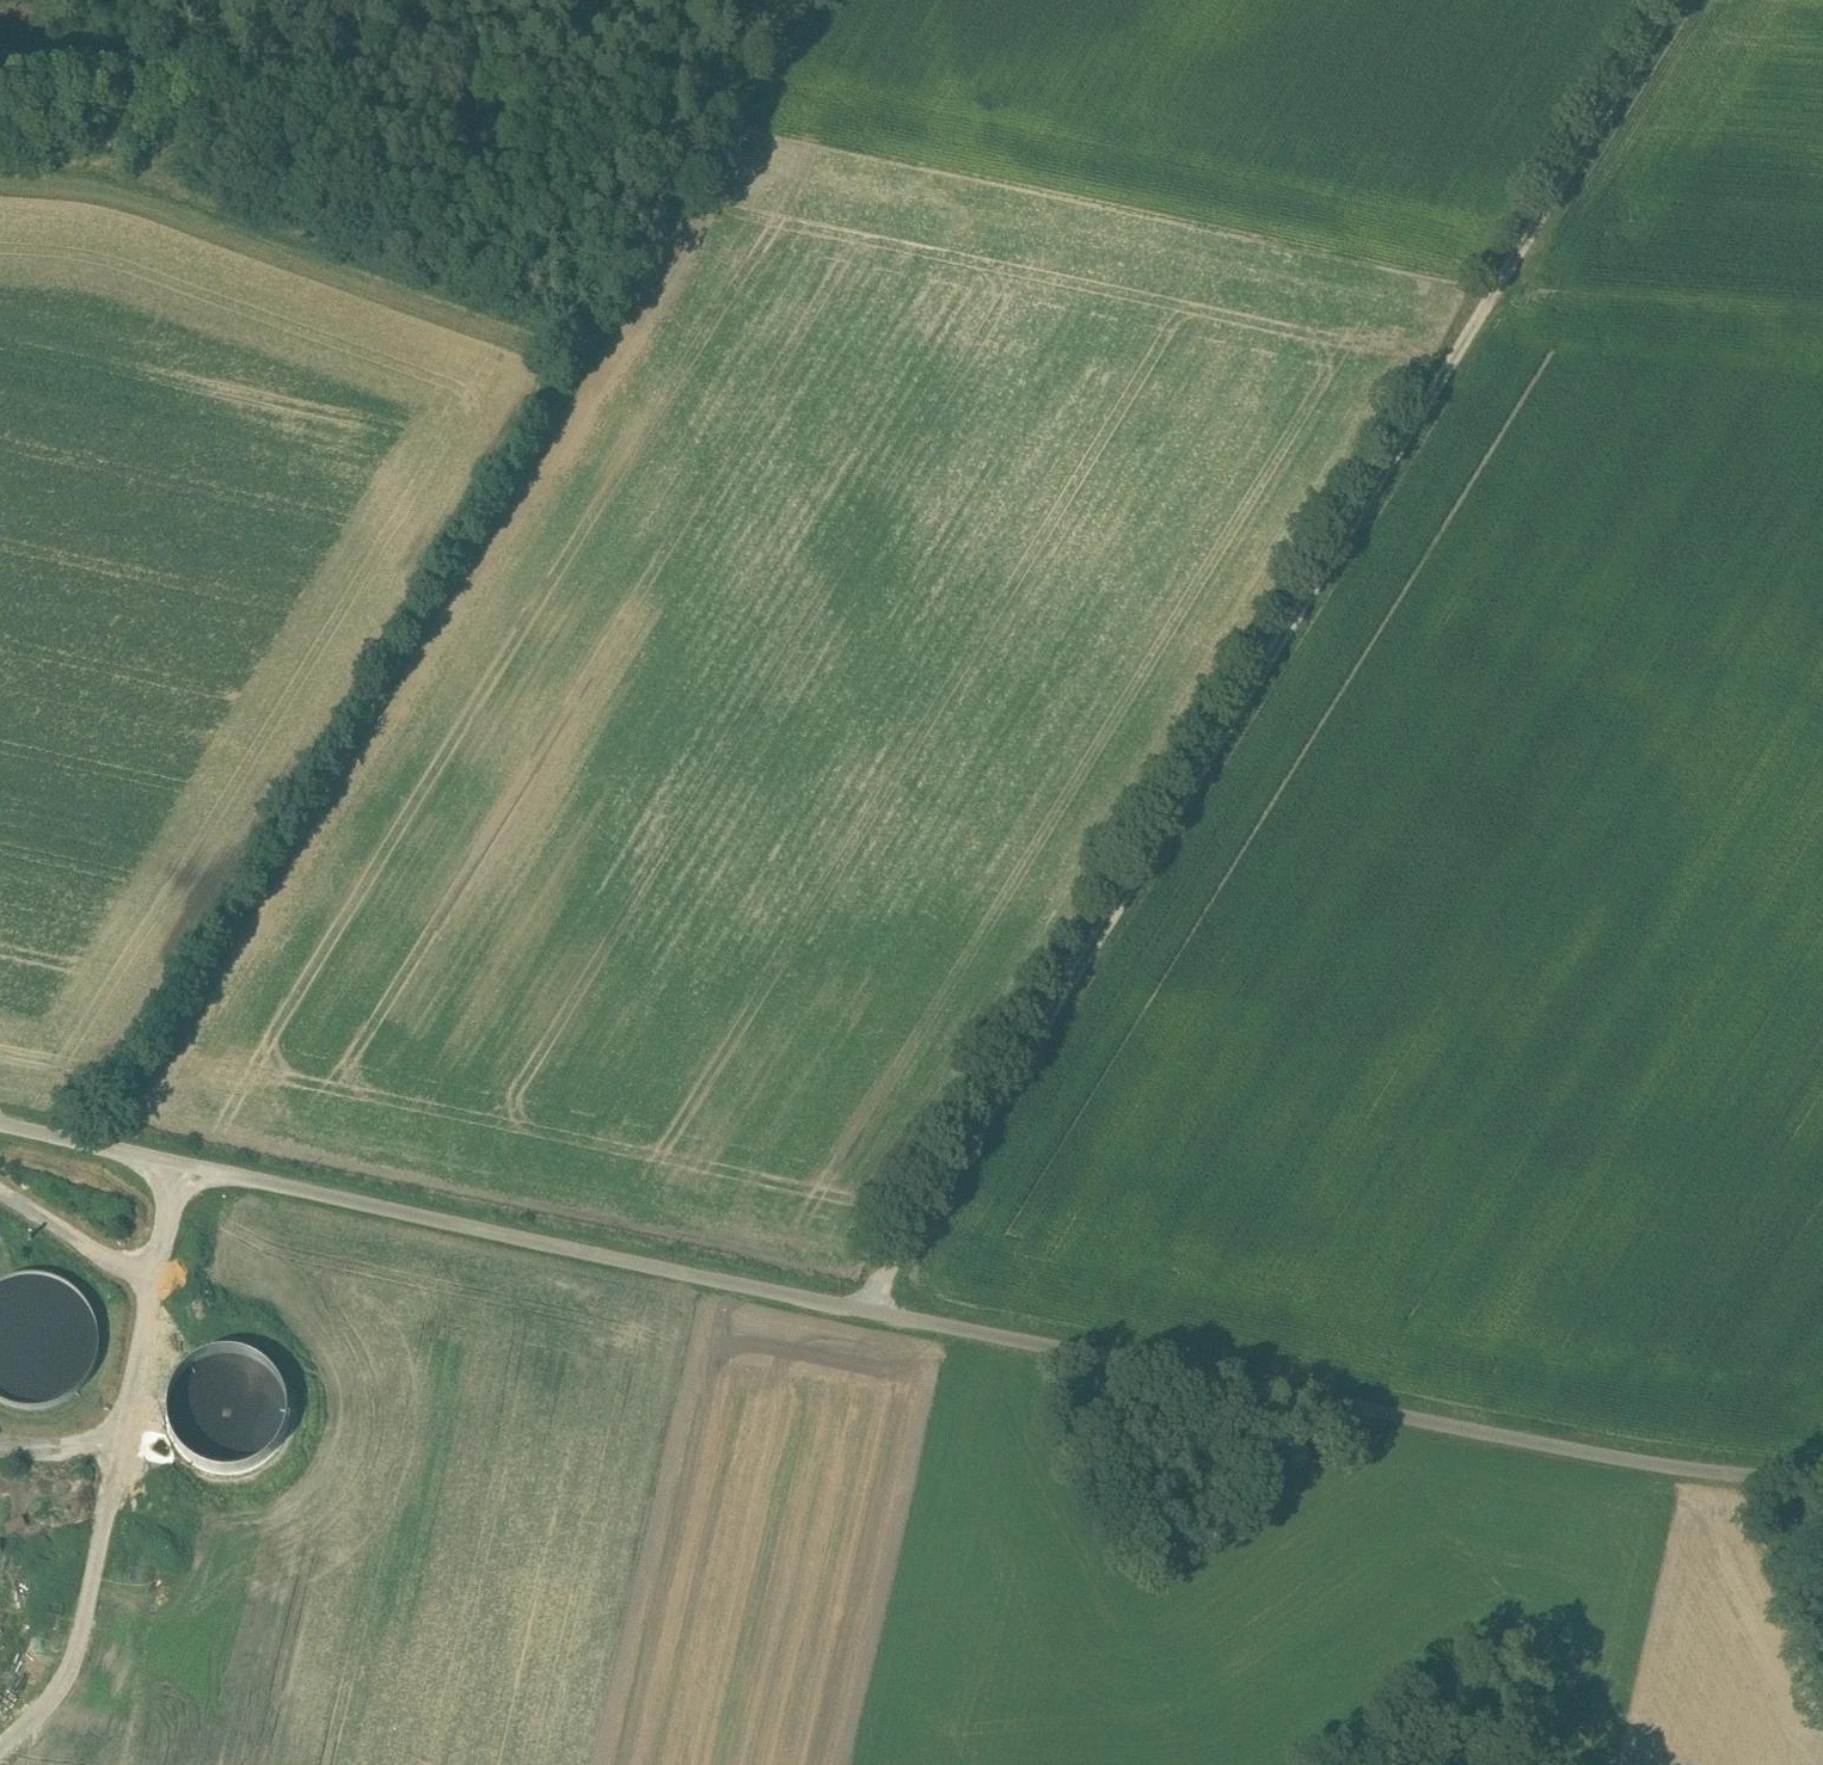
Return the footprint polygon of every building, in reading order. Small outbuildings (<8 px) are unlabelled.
[(5,1383),(3,1385),(42,1419),(118,1333),(29,1255),(0,1288),(0,1378),(5,1383)]
